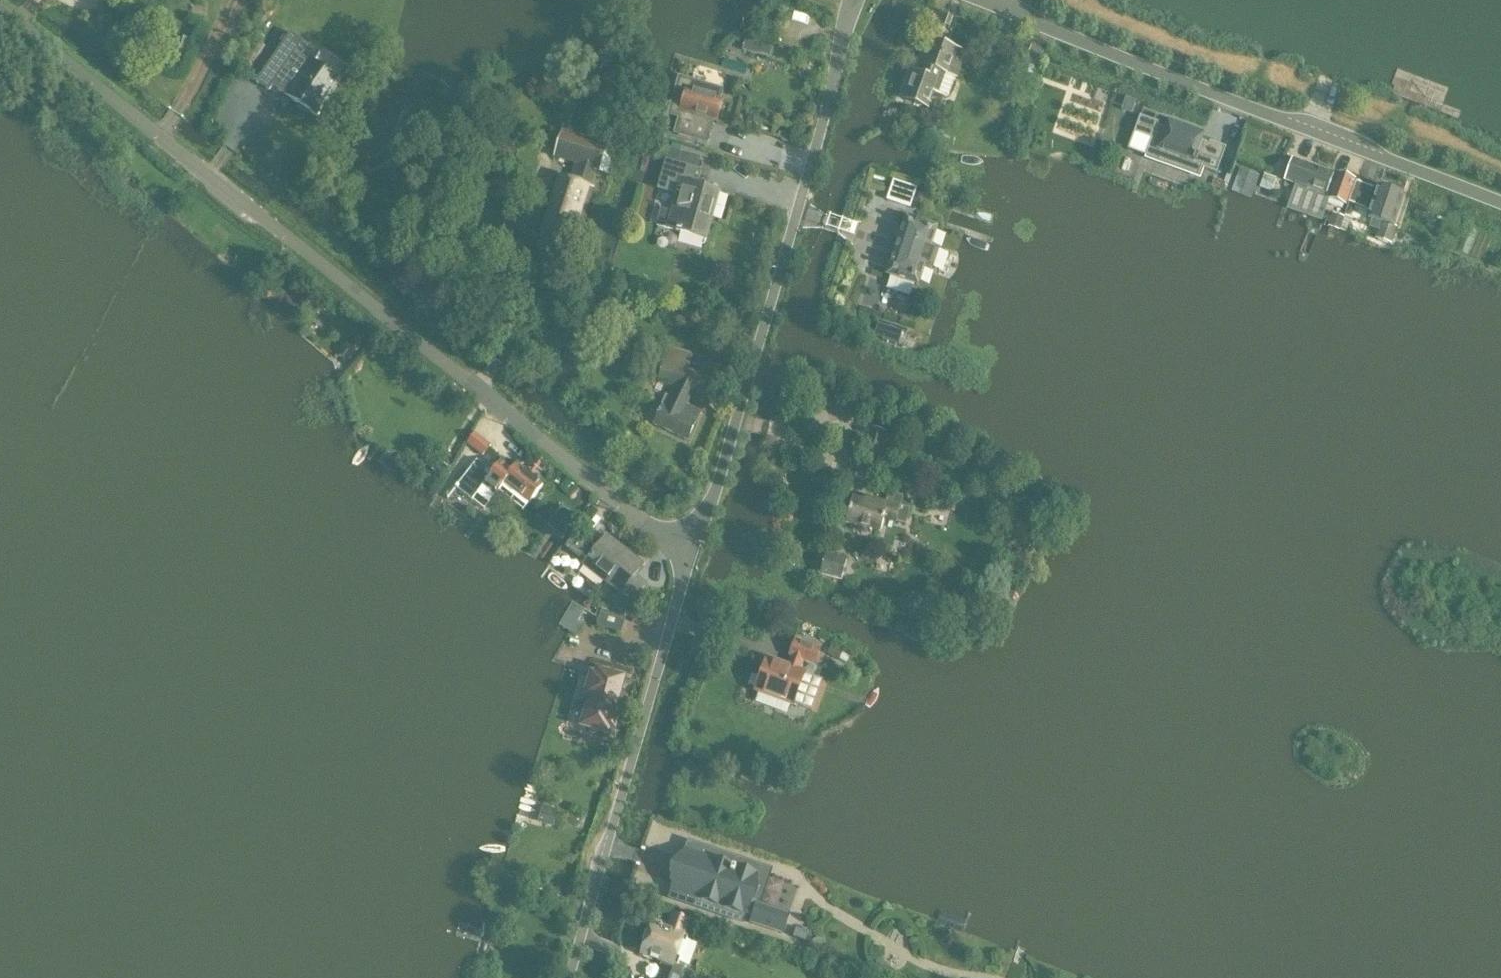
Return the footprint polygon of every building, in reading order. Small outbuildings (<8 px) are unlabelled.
[(315,61),(320,55),(301,42),(290,34),(280,50),(257,82),(269,90),(272,85),(315,115),(328,97),(341,79),(315,61)] [(746,42),(743,51),(769,58),(772,49),(746,42)] [(955,78),(964,54),(932,42),(923,66),(927,67),(923,77),(914,74),(905,100),(926,108),(932,93),(945,98),(949,96),(955,78)] [(680,79),(669,115),(680,118),(675,134),(706,143),(713,120),(716,121),(722,102),(718,101),(721,91),(680,79)] [(1125,99),(1122,111),(1132,114),(1136,102),(1125,99)] [(1226,149),(1212,144),(1208,142),(1207,144),(1201,142),(1202,139),(1203,135),(1168,123),(1166,129),(1158,126),(1158,124),(1153,122),(1140,117),(1134,133),(1151,140),(1145,157),(1198,176),(1201,169),(1216,174),(1226,149)] [(594,186),(607,147),(563,133),(555,157),(578,164),(573,183),(560,179),(544,232),(568,239),(568,237),(572,238),(575,229),(572,228),(574,222),(583,225),(589,204),(586,203),(592,185),(594,186)] [(669,149),(658,190),(676,195),(667,228),(706,239),(719,193),(696,186),(701,171),(677,164),(681,153),(669,149)] [(1292,160),(1284,181),(1296,185),(1288,206),(1323,219),(1330,200),(1344,205),(1353,180),(1338,175),(1337,176),(1292,160)] [(1263,176),(1259,188),(1272,192),(1276,180),(1263,176)] [(1366,210),(1373,189),(1356,182),(1348,203),(1366,210)] [(1389,245),(1395,228),(1392,227),(1402,196),(1379,188),(1368,219),(1374,221),(1372,229),(1379,231),(1376,240),(1389,245)] [(1334,216),(1329,227),(1339,231),(1344,219),(1334,216)] [(1344,219),(1339,231),(1345,233),(1351,219),(1345,217),(1344,219)] [(906,219),(887,276),(918,285),(924,267),(932,269),(938,250),(930,247),(936,229),(906,219)] [(887,326),(882,342),(897,346),(902,331),(887,326)] [(693,356),(667,348),(666,351),(661,349),(657,362),(662,364),(658,379),(676,384),(670,398),(686,406),(694,390),(707,394),(712,379),(688,371),(693,356)] [(686,406),(670,398),(666,396),(654,424),(687,440),(700,412),(686,406)] [(876,459),(885,431),(871,426),(863,455),(876,459)] [(475,436),(467,445),(483,458),(491,448),(475,436)] [(439,461),(432,470),(441,477),(448,468),(439,461)] [(473,466),(455,488),(472,501),(482,487),(493,496),(497,491),(503,483),(530,504),(543,487),(516,466),(511,473),(500,464),(489,478),(473,466)] [(846,522),(880,531),(884,519),(896,522),(905,524),(910,509),(900,507),(903,497),(889,493),(886,502),(885,506),(853,498),(846,522)] [(545,527),(559,538),(561,535),(564,538),(578,520),(563,508),(554,519),(552,518),(545,527)] [(581,555),(588,547),(587,547),(575,537),(566,549),(579,559),(581,555)] [(584,566),(620,594),(610,607),(621,610),(626,603),(630,606),(646,585),(635,576),(643,566),(607,537),(598,549),(590,543),(587,547),(588,547),(581,555),(588,561),(584,566)] [(842,580),(847,560),(826,554),(820,574),(842,580)] [(573,603),(559,626),(575,635),(581,625),(577,623),(585,610),(582,608),(573,603)] [(621,610),(610,607),(600,603),(595,617),(601,619),(599,626),(620,633),(625,619),(627,612),(621,610)] [(813,663),(818,650),(796,642),(791,655),(793,656),(789,667),(768,659),(756,692),(792,705),(804,673),(798,670),(802,659),(813,663)] [(588,701),(580,728),(609,736),(609,734),(614,735),(621,711),(616,709),(625,679),(596,671),(595,676),(590,674),(583,700),(588,701)] [(547,808),(543,823),(553,826),(557,811),(547,808)] [(745,913),(753,916),(757,905),(758,906),(770,871),(689,844),(684,858),(680,857),(678,863),(676,862),(671,877),(673,877),(671,883),(675,884),(671,899),(742,923),(745,913)] [(789,916),(758,906),(757,905),(753,916),(751,924),(782,934),(789,916)] [(682,975),(684,969),(678,966),(688,938),(683,936),(689,921),(673,915),(668,930),(652,925),(642,953),(665,962),(659,977),(680,977),(682,975)]
